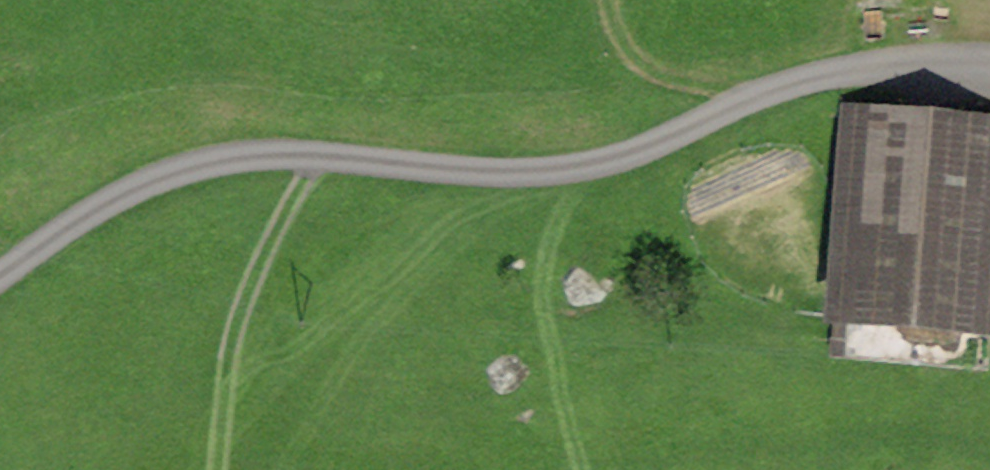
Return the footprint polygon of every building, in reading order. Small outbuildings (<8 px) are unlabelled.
[(841,106),(825,323),(989,335),(989,117),(841,106)]
